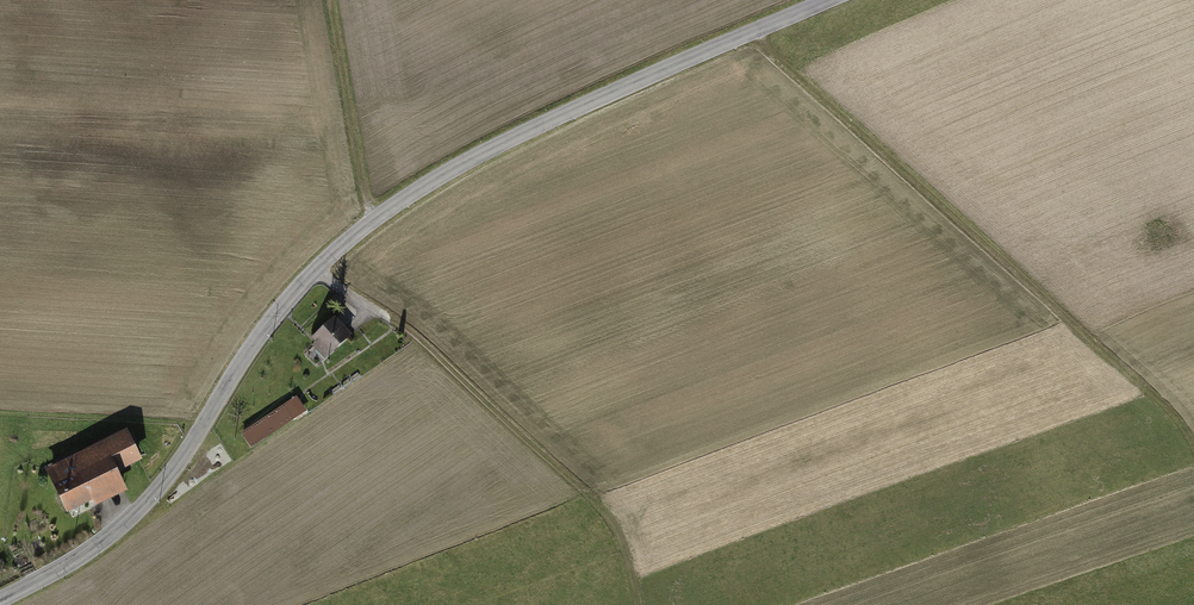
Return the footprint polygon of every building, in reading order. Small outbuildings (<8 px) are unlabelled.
[(336,323),(312,349),(331,367),(355,340),(336,323)] [(253,447),(309,409),(299,394),(243,432),(253,447)] [(132,431),(54,469),(76,515),(130,490),(116,461),(141,449),(132,431)]
